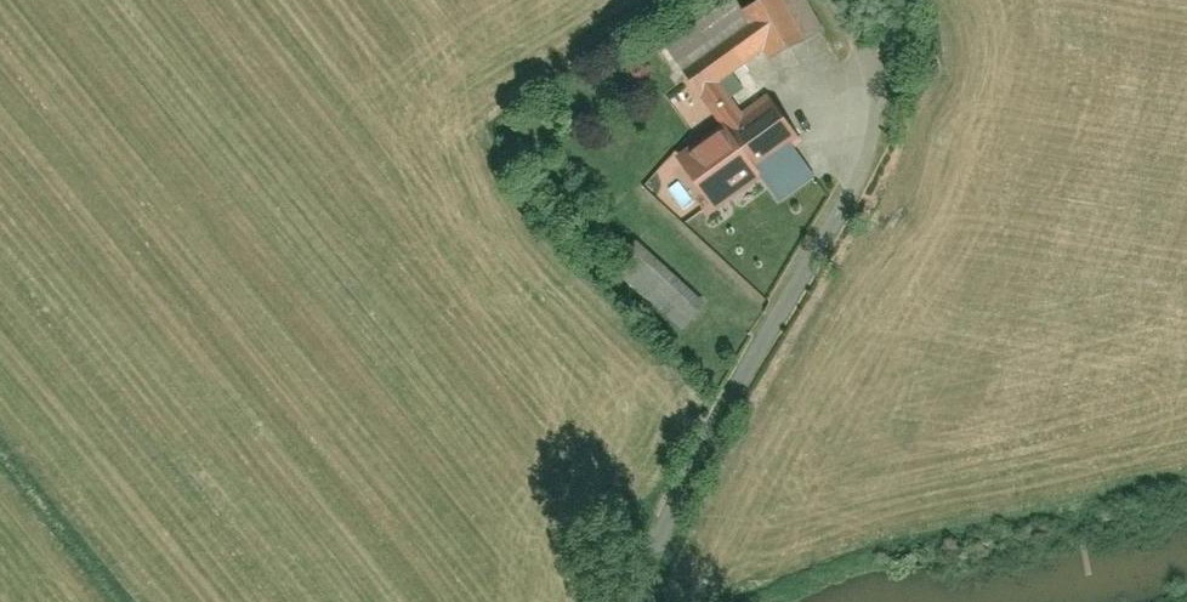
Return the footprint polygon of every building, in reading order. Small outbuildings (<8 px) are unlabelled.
[(667,86),(700,141),(668,167),(713,221),(753,189),(777,219),(825,180),(800,149),(792,140),(755,95),(731,115),(715,88),(754,60),(758,66),(792,47),(766,0),(756,0),(730,14),(740,34),(667,86)] [(599,271),(665,328),(692,297),(627,240),(599,271)]
